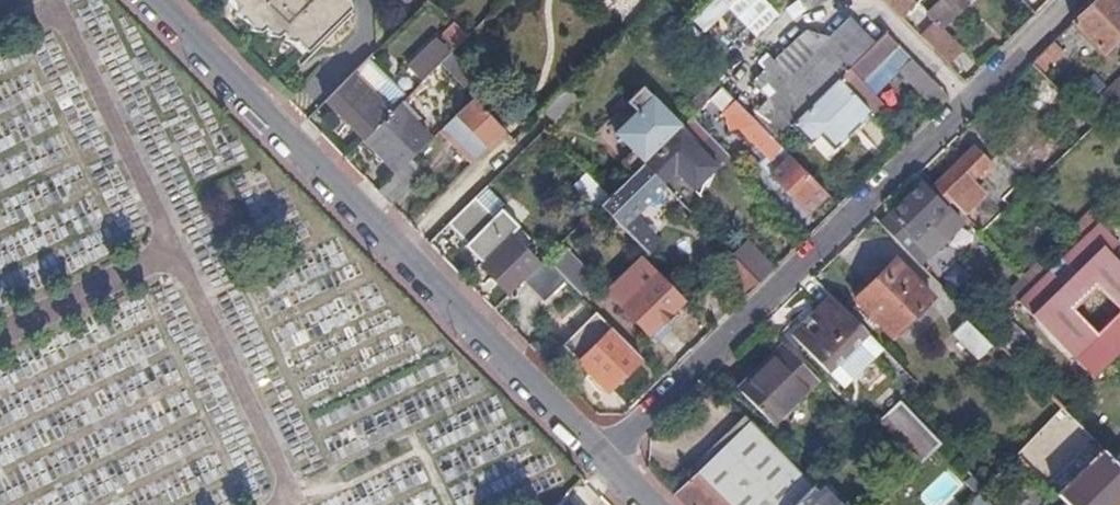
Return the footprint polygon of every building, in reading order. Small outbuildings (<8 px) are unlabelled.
[(244,2),(238,7),(236,9),(239,19),(243,17),(250,24),(248,29),(259,32),(263,27),(267,31),(266,35),(276,38),(280,34),(283,37),(283,41),(293,44),(294,42),(301,36),(311,46),(349,9),(347,0),(242,0),(244,2)] [(702,29),(725,8),(752,38),(777,15),(763,0),(713,0),(693,19),(702,29)] [(810,9),(827,0),(802,0),(810,9)] [(918,2),(916,0),(886,0),(903,17),(918,2)] [(939,24),(964,0),(921,0),(918,2),(939,24)] [(1037,14),(1051,0),(1024,0),(1037,14)] [(1117,0),(1097,0),(1075,21),(1104,50),(1119,35),(1119,4),(1117,0)] [(789,49),(737,102),(776,141),(794,123),(840,78),(875,44),(852,20),(834,37),(809,30),(789,49)] [(924,39),(949,64),(964,50),(939,24),(924,39)] [(463,44),(450,30),(433,47),(446,61),(463,44)] [(871,110),(876,116),(886,106),(875,94),(863,81),(900,46),(887,32),(875,44),(840,78),(871,110)] [(301,36),(294,42),(305,52),(311,46),(301,36)] [(725,37),(705,47),(713,63),(733,52),(725,37)] [(1053,42),(1034,62),(1062,91),(1069,84),(1053,66),(1065,54),(1053,42)] [(913,59),(900,46),(863,81),(875,94),(900,70),(913,59)] [(411,68),(424,82),(443,64),(446,61),(433,47),(411,68)] [(369,58),(326,100),(365,140),(398,108),(408,98),(369,58)] [(900,70),(938,110),(951,98),(913,59),(900,70)] [(1034,62),(1019,77),(1053,111),(1068,97),(1062,91),(1034,62)] [(840,78),(794,123),(811,141),(820,131),(835,145),(871,110),(840,78)] [(1096,126),(1119,102),(1119,80),(1084,115),(1096,126)] [(712,97),(720,89),(713,81),(684,110),(692,118),(712,97)] [(622,161),(634,173),(644,163),(682,125),(643,87),(629,101),(638,111),(616,132),(634,150),(622,161)] [(735,100),(722,87),(720,89),(712,97),(725,110),(735,100)] [(475,100),(445,128),(476,159),(505,132),(475,100)] [(737,102),(735,100),(725,110),(729,115),(733,130),(743,129),(781,167),(772,175),(809,213),(829,193),(776,141),(737,102)] [(1011,166),(1032,187),(1096,126),(1084,115),(1072,102),(1064,110),(1060,110),(1047,123),(1048,125),(1033,140),(1035,143),(1025,151),(1017,143),(1002,157),(1011,166)] [(398,108),(365,140),(398,173),(401,170),(431,141),(398,108)] [(728,155),(692,118),(683,126),(682,125),(644,163),(664,183),(665,184),(677,172),(688,184),(694,178),(695,179),(696,178),(706,182),(709,175),(718,166),(717,165),(724,160),(728,155)] [(976,147),(936,186),(967,216),(986,196),(977,186),(996,167),(976,147)] [(728,155),(724,160),(743,180),(748,175),(728,155)] [(601,205),(600,206),(648,253),(659,242),(633,215),(644,204),(649,200),(665,184),(664,183),(644,163),(634,173),(611,196),(601,205)] [(978,227),(985,234),(1032,187),(1011,166),(998,180),(1007,190),(1002,196),(1006,200),(978,227)] [(398,173),(378,192),(391,205),(414,183),(401,170),(398,173)] [(582,174),(570,186),(590,206),(602,193),(582,174)] [(885,207),(874,218),(906,251),(907,249),(932,224),(949,209),(923,183),(890,214),(885,207)] [(525,281),(543,262),(528,249),(513,235),(522,226),(502,208),(496,216),(476,198),(448,225),(470,245),(487,259),(484,263),(515,291),(525,281)] [(1095,380),(1112,363),(1119,356),(1119,264),(1110,253),(1119,244),(1099,223),(1082,239),(1055,265),(1035,285),(1019,301),(1095,380)] [(932,224),(907,249),(922,264),(938,248),(929,238),(937,230),(932,224)] [(737,258),(762,282),(775,268),(748,240),(734,254),(737,258)] [(1027,276),(1035,285),(1055,265),(1047,257),(1027,276)] [(724,271),(747,295),(762,282),(737,258),(724,271)] [(543,262),(525,281),(546,302),(567,281),(546,260),(543,262)] [(897,260),(857,298),(894,336),(934,298),(897,260)] [(656,272),(623,305),(651,334),(684,301),(656,272)] [(1003,300),(1012,308),(1019,301),(1035,285),(1027,276),(1003,300)] [(869,334),(833,297),(795,335),(831,372),(869,334)] [(610,391),(644,358),(598,312),(565,345),(610,391)] [(966,322),(951,335),(978,362),(992,349),(966,322)] [(869,334),(831,372),(846,388),(884,350),(869,334)] [(818,381),(783,345),(737,389),(772,424),(818,381)] [(901,401),(880,422),(894,436),(899,431),(928,460),(944,445),(901,401)] [(1106,451),(1065,410),(1018,456),(1058,497),(1106,451)] [(676,493),(688,504),(794,504),(813,486),(750,422),(676,493)] [(899,431),(894,436),(922,465),(928,460),(899,431)] [(1058,497),(1066,504),(1119,504),(1119,466),(1115,461),(1106,451),(1058,497)] [(962,482),(949,468),(919,496),(928,504),(938,504),(962,482)] [(813,486),(794,504),(842,504),(819,481),(813,486)] [(980,494),(972,501),(975,504),(990,504),(980,494)]
